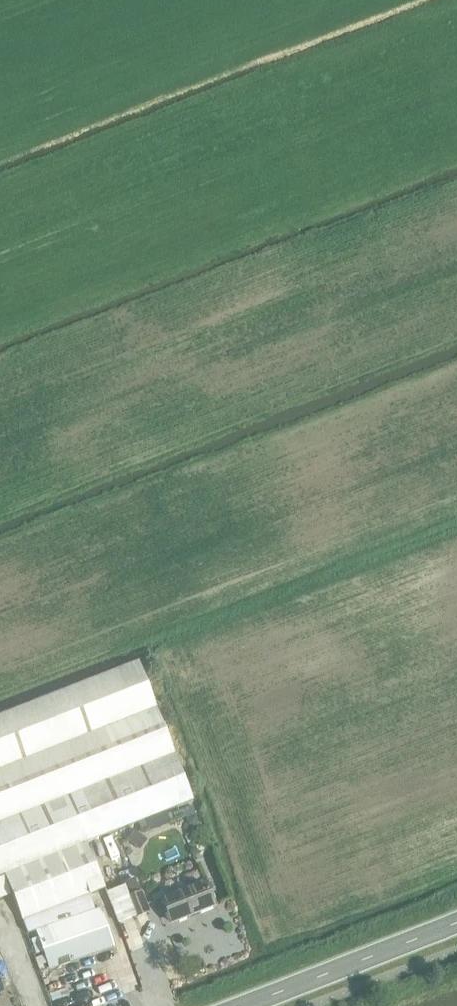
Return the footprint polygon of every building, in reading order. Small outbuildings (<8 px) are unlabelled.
[(5,874),(86,842),(194,799),(138,659),(0,714),(0,862),(5,874)] [(198,819),(195,816),(190,815),(187,819),(188,824),(194,826),(197,824),(198,819)] [(133,844),(140,834),(133,828),(125,838),(133,844)] [(105,889),(86,842),(5,874),(24,921),(105,889)] [(171,923),(213,906),(203,882),(161,899),(171,923)] [(135,918),(149,912),(140,891),(127,897),(135,918)] [(36,930),(48,964),(50,969),(114,947),(101,908),(36,930)] [(116,940),(124,937),(118,915),(109,918),(116,940)]
